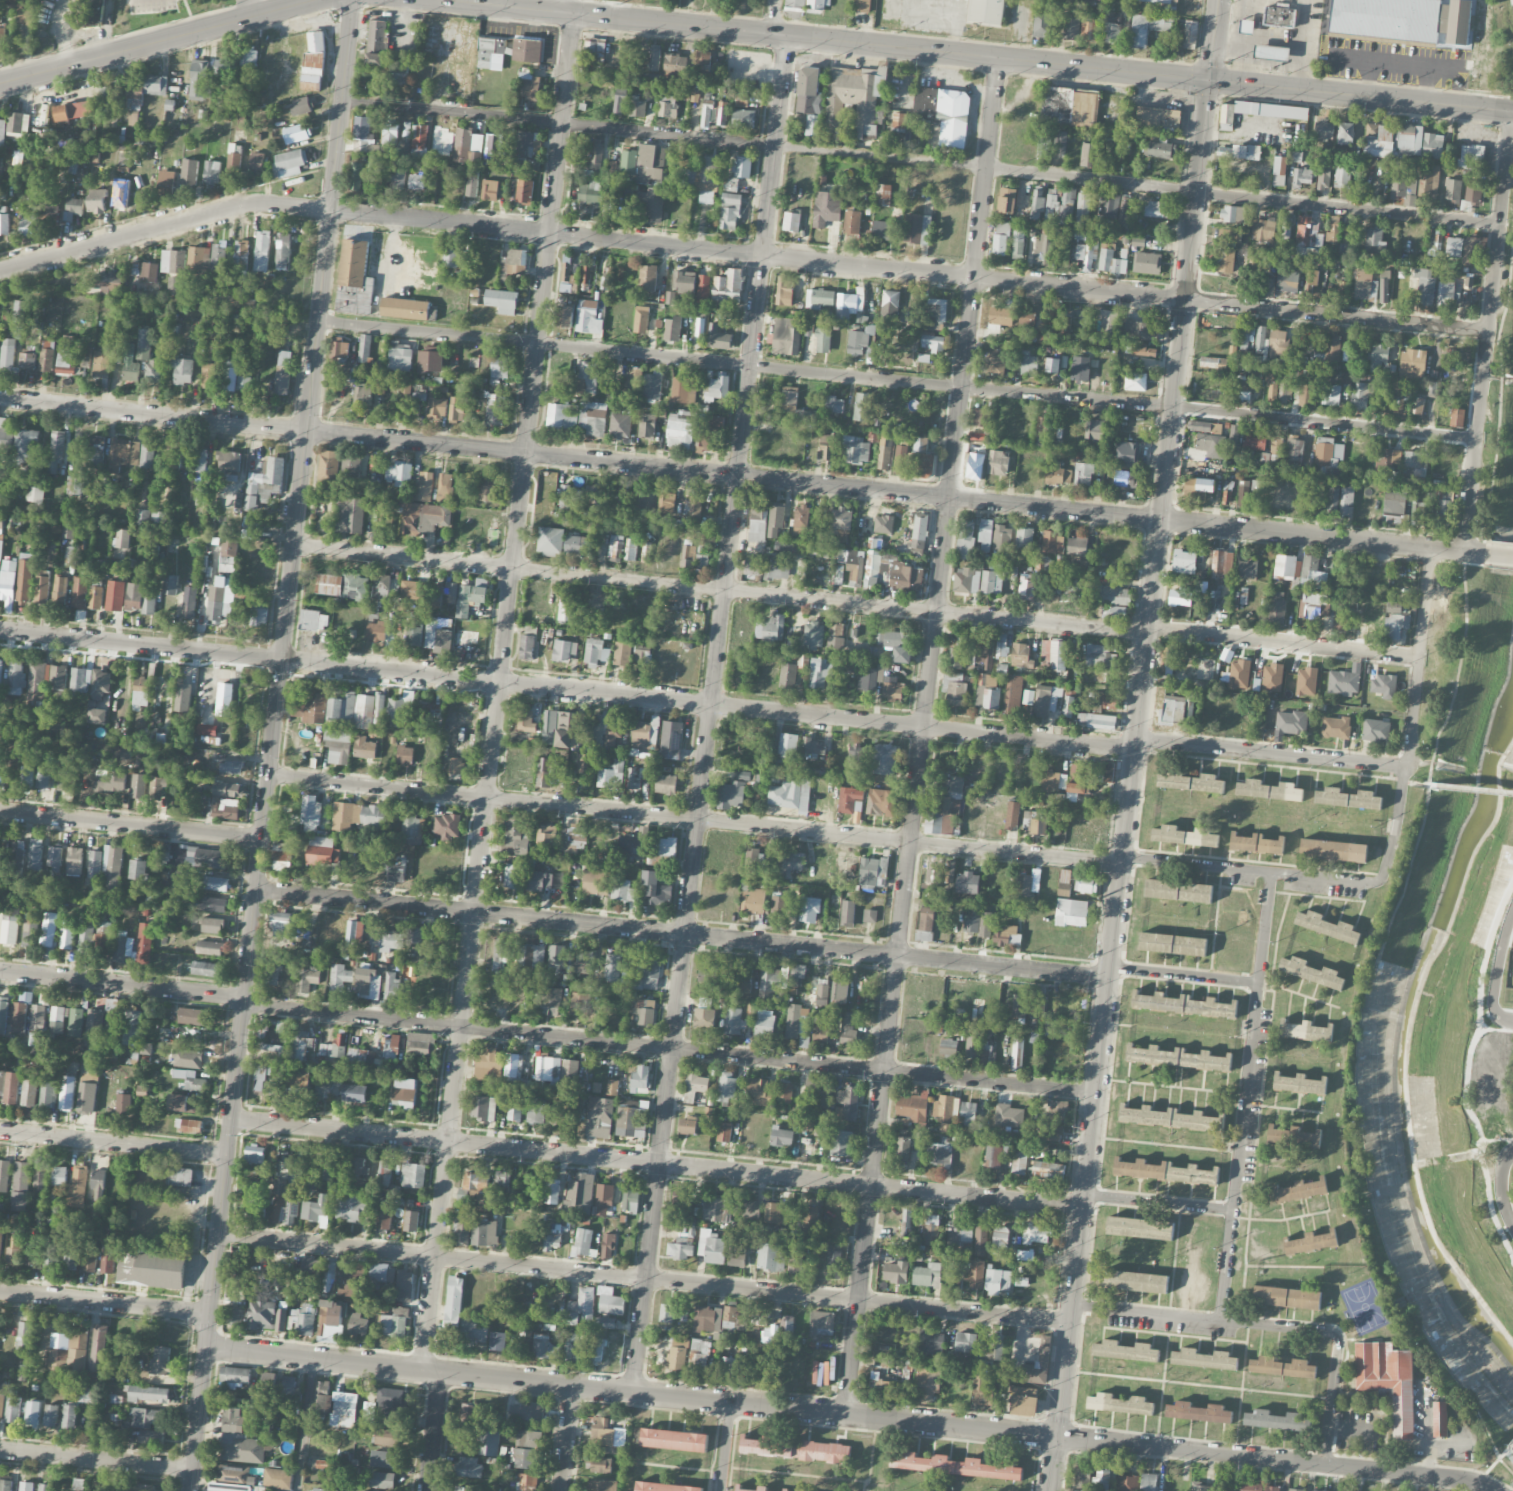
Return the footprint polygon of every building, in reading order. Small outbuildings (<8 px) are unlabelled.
[(786,7),(807,8),(808,0),(786,0),(786,7)] [(808,10),(823,11),(823,5),(831,6),(832,0),(808,0),(808,10)] [(855,12),(871,13),(872,0),(855,0),(855,12)] [(969,23),(1003,26),(1006,0),(972,0),(969,23)] [(1181,9),(1198,10),(1198,0),(1181,0),(1181,9)] [(1327,35),(1331,0),(1440,0),(1435,47),(1327,35)] [(1458,0),(1457,0),(1455,32),(1448,31),(1447,44),(1468,46),(1471,1),(1458,0)] [(35,4),(18,4),(17,24),(35,24),(35,4)] [(1265,6),(1296,9),(1294,29),(1263,25),(1265,6)] [(1058,14),(1034,13),(1033,37),(1051,38),(1051,31),(1057,31),(1058,14)] [(1063,37),(1080,37),(1081,14),(1064,13),(1063,37)] [(1121,44),(1122,24),(1125,24),(1126,13),(1113,13),(1112,22),(1104,21),(1104,43),(1121,44)] [(1166,16),(1133,13),(1131,47),(1148,48),(1149,31),(1173,33),(1174,23),(1166,23),(1166,16)] [(1241,19),(1254,21),(1253,35),(1239,34),(1241,19)] [(386,21),(369,20),(367,65),(384,65),(386,21)] [(1198,21),(1185,20),(1183,48),(1196,49),(1198,21)] [(1095,22),(1082,22),(1082,39),(1095,39),(1095,22)] [(323,91),(324,32),(309,32),(309,53),(303,53),(303,91),(323,91)] [(497,69),(498,54),(505,54),(506,39),(479,38),(478,68),(497,69)] [(540,63),(543,42),(515,38),(512,59),(540,63)] [(605,56),(605,40),(585,39),(585,55),(605,56)] [(1255,44),(1290,48),(1288,61),(1253,58),(1255,44)] [(648,70),(658,72),(660,49),(651,48),(648,70)] [(258,50),(241,50),(240,66),(257,67),(258,50)] [(712,52),(696,50),(693,80),(706,81),(708,65),(710,65),(712,52)] [(686,57),(665,55),(663,80),(685,82),(686,57)] [(210,100),(211,60),(192,59),(191,99),(210,100)] [(231,77),(232,60),(216,59),(215,76),(231,77)] [(797,113),(807,114),(807,128),(821,129),(823,94),(819,94),(821,68),(800,66),(797,113)] [(826,131),(842,132),(843,104),(856,105),(854,139),(875,140),(877,98),(885,98),(886,70),(877,69),(877,71),(829,69),(826,131)] [(538,101),(542,76),(523,73),(519,98),(538,101)] [(165,96),(168,77),(146,74),(144,93),(165,96)] [(406,74),(390,74),(390,82),(406,83),(406,74)] [(127,125),(140,126),(143,80),(130,79),(127,125)] [(116,111),(117,87),(100,86),(99,111),(116,111)] [(626,88),(616,87),(614,114),(624,115),(626,88)] [(940,147),(966,148),(970,92),(915,87),(913,120),(942,122),(940,147)] [(1097,127),(1100,92),(1044,87),(1041,122),(1097,127)] [(747,107),(748,93),(736,93),(735,107),(747,107)] [(677,96),(660,96),(659,117),(676,118),(677,96)] [(314,112),(311,97),(290,102),(293,117),(314,112)] [(175,100),(167,99),(164,121),(173,122),(175,100)] [(629,115),(645,118),(647,102),(631,99),(629,115)] [(709,129),(709,123),(715,123),(716,100),(703,100),(702,129),(709,129)] [(58,122),(94,116),(91,101),(55,106),(58,122)] [(1309,108),(1235,102),(1234,105),(1222,104),(1220,130),(1233,131),(1234,114),(1308,120),(1309,108)] [(727,107),(719,106),(717,126),(725,126),(727,107)] [(1181,110),(1136,107),(1135,130),(1160,132),(1160,128),(1180,129),(1181,110)] [(754,129),(755,111),(733,110),(733,128),(754,129)] [(7,133),(28,135),(30,114),(9,112),(7,133)] [(892,130),(906,131),(906,114),(893,113),(892,130)] [(368,153),(369,140),(371,140),(372,117),(355,117),(354,152),(368,153)] [(390,145),(398,145),(399,121),(384,120),(382,153),(390,153),(390,145)] [(1315,131),(1334,132),(1334,121),(1315,121),(1315,131)] [(283,129),(287,145),(312,138),(308,122),(283,129)] [(1338,144),(1353,144),(1354,123),(1339,123),(1338,144)] [(1423,125),(1397,124),(1396,156),(1422,157),(1423,125)] [(411,157),(426,157),(428,126),(413,125),(411,157)] [(1364,139),(1364,157),(1393,158),(1394,126),(1379,125),(1378,140),(1364,139)] [(450,129),(433,128),(431,153),(449,153),(450,129)] [(483,132),(456,130),(454,161),(481,163),(483,132)] [(541,132),(514,131),(512,168),(539,169),(541,132)] [(1066,155),(1067,132),(1055,132),(1054,155),(1066,155)] [(502,134),(486,134),(485,154),(502,154),(502,134)] [(1442,158),(1443,134),(1424,134),(1423,157),(1442,158)] [(1036,157),(1045,158),(1047,140),(1038,139),(1036,157)] [(1176,144),(1149,141),(1148,157),(1174,159),(1176,144)] [(600,170),(604,145),(587,142),(585,153),(592,155),(589,169),(600,170)] [(1080,167),(1095,168),(1097,144),(1082,143),(1080,167)] [(665,145),(639,144),(637,184),(649,184),(649,180),(664,180),(665,145)] [(1260,160),(1261,146),(1234,145),(1233,159),(1260,160)] [(1485,146),(1460,145),(1459,168),(1484,169),(1485,146)] [(305,166),(304,150),(275,154),(276,163),(273,163),(275,178),(295,175),(294,167),(305,166)] [(620,174),(636,175),(637,151),(621,150),(620,174)] [(228,175),(240,175),(241,152),(228,152),(228,175)] [(264,154),(252,152),(250,169),(263,170),(264,154)] [(733,177),(751,178),(752,157),(735,156),(733,177)] [(79,160),(72,159),(69,172),(76,173),(79,160)] [(182,185),(197,185),(198,160),(182,160),(182,185)] [(1408,161),(1392,160),(1390,199),(1405,199),(1405,206),(1416,206),(1417,179),(1407,179),(1408,161)] [(220,185),(221,162),(205,161),(204,184),(220,185)] [(363,163),(351,163),(350,190),(361,190),(363,163)] [(1335,188),(1350,188),(1351,173),(1358,173),(1359,163),(1336,163),(1335,188)] [(1439,166),(1433,166),(1433,172),(1419,172),(1418,196),(1438,197),(1439,166)] [(1293,190),(1301,190),(1301,184),(1312,184),(1312,169),(1294,169),(1293,190)] [(174,171),(159,170),(158,195),(173,196),(174,171)] [(405,172),(391,171),(390,189),(404,189),(405,172)] [(1317,190),(1329,190),(1330,172),(1318,172),(1317,190)] [(425,175),(409,175),(409,189),(424,190),(425,175)] [(477,197),(478,177),(467,176),(467,197),(477,197)] [(724,191),(738,192),(739,178),(725,177),(724,191)] [(497,201),(499,181),(483,179),(481,199),(497,201)] [(1460,203),(1463,180),(1446,179),(1444,201),(1460,203)] [(1481,179),(1466,179),(1465,204),(1480,204),(1481,179)] [(516,203),(532,204),(533,180),(517,180),(516,203)] [(604,203),(604,183),(579,182),(578,202),(604,203)] [(890,204),(891,184),(877,184),(876,203),(890,204)] [(1043,187),(1034,186),(1031,219),(1043,220),(1045,197),(1043,196),(1043,187)] [(1046,221),(1073,222),(1074,187),(1047,186),(1046,221)] [(998,212),(1014,214),(1017,190),(1001,187),(998,212)] [(663,188),(648,188),(648,192),(637,192),(637,209),(643,209),(642,222),(662,222),(663,188)] [(106,190),(89,190),(89,213),(107,213),(106,190)] [(131,192),(114,191),(113,211),(130,212),(131,192)] [(699,203),(712,203),(712,192),(700,192),(699,203)] [(841,222),(842,193),(815,192),(814,228),(826,229),(826,221),(841,222)] [(1090,193),(1078,193),(1076,223),(1089,223),(1090,193)] [(1118,219),(1120,195),(1105,193),(1103,218),(1118,219)] [(616,195),(604,194),(603,215),(615,216),(616,195)] [(742,194),(722,194),(721,230),(736,230),(737,219),(741,219),(742,194)] [(32,209),(40,210),(42,197),(33,197),(32,209)] [(1128,225),(1133,199),(1122,197),(1117,223),(1128,225)] [(75,215),(83,216),(85,200),(67,198),(65,221),(74,222),(75,215)] [(1167,203),(1147,200),(1145,216),(1166,218),(1167,203)] [(1246,223),(1247,207),(1222,206),(1221,222),(1246,223)] [(59,225),(59,209),(43,209),(42,225),(59,225)] [(860,211),(845,211),(844,234),(859,235),(860,211)] [(782,230),(799,233),(802,214),(785,212),(782,230)] [(34,237),(36,214),(21,213),(19,236),(34,237)] [(9,214),(0,214),(0,235),(9,235),(9,214)] [(903,242),(925,245),(928,216),(906,214),(903,242)] [(1330,233),(1326,233),(1326,242),(1338,242),(1339,216),(1331,216),(1330,233)] [(1324,234),(1318,234),(1319,219),(1299,217),(1295,255),(1308,256),(1309,246),(1323,247),(1324,234)] [(1273,243),(1276,220),(1256,218),(1253,240),(1273,243)] [(873,239),(895,240),(896,222),(873,221),(873,239)] [(1010,223),(995,222),(994,255),(1008,256),(1010,223)] [(1352,240),(1353,225),(1345,225),(1344,240),(1352,240)] [(1025,230),(1014,229),(1012,258),(1023,259),(1025,230)] [(1241,230),(1219,230),(1219,243),(1242,242),(1241,230)] [(1386,253),(1386,241),(1383,241),(1383,230),(1366,230),(1366,253),(1386,253)] [(256,231),(255,271),(269,272),(269,231),(256,231)] [(291,234),(277,233),(276,263),(290,264),(291,234)] [(1442,236),(1435,235),(1434,245),(1429,244),(1427,256),(1440,257),(1442,236)] [(1144,247),(1145,239),(1132,237),(1131,246),(1144,247)] [(1464,265),(1480,264),(1479,237),(1464,237),(1464,265)] [(1463,238),(1447,238),(1446,255),(1462,256),(1463,238)] [(369,241),(343,239),(337,310),(360,312),(360,314),(371,315),(374,278),(366,277),(369,241)] [(249,241),(235,241),(235,271),(248,271),(249,241)] [(1050,265),(1051,242),(1035,241),(1034,265),(1050,265)] [(213,242),(211,271),(225,271),(226,243),(213,242)] [(1082,272),(1092,273),(1097,244),(1078,242),(1075,259),(1084,260),(1082,272)] [(1353,244),(1340,244),(1339,258),(1352,259),(1353,244)] [(209,273),(210,248),(189,247),(188,272),(209,273)] [(1098,271),(1125,274),(1127,260),(1113,259),(1114,250),(1101,248),(1098,271)] [(443,267),(458,268),(459,250),(444,249),(443,267)] [(501,257),(500,283),(507,284),(508,274),(525,275),(526,250),(509,249),(508,257),(501,257)] [(1217,273),(1234,273),(1235,249),(1218,249),(1217,273)] [(186,251),(162,250),(161,272),(185,273),(186,251)] [(1132,271),(1160,275),(1162,255),(1135,251),(1132,271)] [(1265,253),(1249,254),(1250,271),(1265,270),(1265,253)] [(561,293),(577,293),(577,276),(571,276),(571,254),(562,254),(561,293)] [(158,263),(140,262),(140,281),(157,282),(158,263)] [(590,285),(591,263),(582,263),(582,284),(590,285)] [(655,292),(659,267),(641,265),(638,290),(655,292)] [(714,277),(713,299),(742,300),(743,269),(725,268),(725,277),(714,277)] [(1431,278),(1432,269),(1414,268),(1413,278),(1418,278),(1416,304),(1433,305),(1435,278),(1431,278)] [(1305,284),(1318,286),(1319,270),(1307,269),(1305,284)] [(1379,303),(1389,303),(1389,288),(1391,288),(1392,270),(1381,270),(1379,303)] [(696,272),(674,271),(673,292),(666,291),(666,304),(675,304),(676,294),(695,294),(696,272)] [(1278,292),(1298,292),(1299,272),(1278,271),(1278,292)] [(1353,298),(1376,300),(1378,281),(1372,280),(1373,273),(1356,271),(1353,298)] [(95,290),(122,291),(122,273),(95,272),(95,290)] [(710,275),(698,275),(697,303),(709,303),(710,275)] [(179,290),(179,278),(169,277),(168,289),(179,290)] [(795,279),(779,277),(775,304),(791,306),(795,279)] [(1348,282),(1339,281),(1338,294),(1348,295),(1348,282)] [(1455,282),(1438,281),(1437,306),(1454,306),(1455,282)] [(807,289),(806,309),(821,309),(821,305),(834,306),(835,290),(807,289)] [(1407,290),(1393,289),(1392,302),(1406,302),(1407,290)] [(516,316),(517,292),(486,290),(485,306),(498,307),(498,315),(516,316)] [(899,320),(899,291),(882,291),(882,320),(899,320)] [(864,295),(838,294),(837,319),(850,319),(850,312),(863,313),(864,295)] [(429,301),(382,298),(381,317),(428,320),(429,301)] [(947,300),(928,299),(928,322),(922,322),(922,330),(946,330),(947,300)] [(13,325),(24,325),(25,301),(15,300),(13,325)] [(577,333),(603,334),(604,320),(597,319),(598,301),(578,300),(577,333)] [(559,327),(573,327),(574,306),(560,306),(559,327)] [(648,334),(649,307),(635,306),(634,334),(648,334)] [(988,323),(1012,327),(1014,310),(991,307),(988,323)] [(1039,335),(1043,313),(1021,310),(1018,331),(1039,335)] [(1117,339),(1118,311),(1097,310),(1096,319),(1102,320),(1101,339),(1117,339)] [(1055,333),(1060,314),(1055,312),(1050,331),(1055,333)] [(1060,337),(1069,337),(1071,316),(1063,315),(1060,337)] [(681,318),(665,317),(664,341),(680,341),(681,318)] [(703,317),(694,317),(694,335),(703,335),(703,317)] [(773,355),(799,355),(801,319),(775,318),(773,355)] [(1120,338),(1158,342),(1160,323),(1121,319),(1120,338)] [(805,336),(813,336),(813,321),(805,321),(805,336)] [(731,349),(732,334),(717,333),(718,323),(709,323),(708,348),(731,349)] [(1265,326),(1257,326),(1256,351),(1264,352),(1265,326)] [(831,328),(817,328),(816,352),(830,353),(831,328)] [(1241,349),(1249,350),(1250,328),(1242,328),(1241,349)] [(135,359),(149,361),(153,331),(140,329),(135,359)] [(1269,358),(1288,358),(1290,331),(1270,330),(1269,358)] [(864,347),(870,348),(871,333),(850,331),(847,355),(863,356),(864,347)] [(371,335),(360,334),(359,363),(370,363),(371,335)] [(945,336),(922,335),(922,345),(932,345),(932,354),(945,354),(945,336)] [(1325,361),(1340,362),(1341,338),(1326,337),(1325,361)] [(16,339),(2,339),(1,370),(15,371),(16,339)] [(331,357),(349,358),(349,340),(332,339),(331,357)] [(412,371),(412,346),(400,345),(400,341),(390,341),(389,371),(412,371)] [(73,374),(72,342),(57,342),(58,374),(73,374)] [(122,381),(139,382),(140,363),(134,363),(135,344),(124,343),(122,381)] [(913,344),(897,343),(896,352),(877,351),(877,364),(912,365),(913,344)] [(1157,350),(1147,349),(1147,344),(1132,343),(1131,354),(1156,356),(1157,350)] [(82,356),(91,356),(91,345),(82,345),(82,356)] [(1381,373),(1381,362),(1388,362),(1389,346),(1372,345),(1370,373),(1381,373)] [(444,373),(444,348),(418,347),(418,372),(444,373)] [(53,372),(54,349),(40,349),(40,371),(53,372)] [(1399,377),(1424,380),(1427,352),(1402,349),(1399,377)] [(292,352),(279,350),(274,394),(288,395),(292,352)] [(1006,351),(988,350),(987,374),(1005,375),(1006,351)] [(110,374),(110,352),(95,352),(94,373),(110,374)] [(19,369),(36,370),(37,353),(20,353),(19,369)] [(1039,354),(1022,353),(1021,375),(1038,376),(1039,354)] [(237,355),(224,354),(223,391),(236,392),(237,355)] [(929,355),(919,354),(918,362),(928,362),(929,355)] [(175,368),(174,384),(192,385),(193,359),(178,359),(178,355),(169,355),(169,368),(175,368)] [(81,367),(89,367),(90,358),(81,357),(81,367)] [(509,358),(492,357),(491,378),(509,379),(509,358)] [(1071,380),(1090,381),(1090,358),(1072,357),(1071,380)] [(1200,368),(1227,369),(1227,358),(1201,357),(1200,368)] [(1046,372),(1060,373),(1060,359),(1047,358),(1046,372)] [(161,383),(162,361),(140,360),(139,370),(146,370),(145,382),(161,383)] [(599,365),(581,362),(577,393),(595,395),(599,365)] [(202,389),(215,389),(216,364),(203,364),(202,389)] [(620,378),(619,395),(640,396),(641,369),(629,368),(629,378),(620,378)] [(1278,401),(1292,402),(1293,371),(1267,370),(1266,390),(1279,390),(1278,401)] [(729,372),(718,372),(718,379),(710,379),(710,398),(729,398),(729,372)] [(660,399),(661,374),(644,373),(643,398),(660,399)] [(1147,374),(1125,373),(1124,390),(1146,391),(1147,374)] [(237,392),(250,392),(251,377),(238,376),(237,392)] [(694,404),(697,380),(674,377),(670,401),(694,404)] [(1251,399),(1251,380),(1237,380),(1236,399),(1251,399)] [(1367,410),(1367,397),(1373,397),(1374,384),(1353,383),(1351,410),(1367,410)] [(371,409),(373,385),(356,384),(355,408),(371,409)] [(1315,386),(1301,384),(1298,405),(1312,407),(1315,386)] [(1341,386),(1323,384),(1321,404),(1338,407),(1341,386)] [(781,413),(797,413),(797,421),(820,422),(820,411),(796,410),(797,388),(782,387),(781,413)] [(1405,411),(1405,392),(1396,391),(1396,396),(1386,396),(1386,411),(1405,411)] [(869,422),(872,394),(856,392),(854,420),(869,422)] [(504,396),(487,395),(486,425),(503,425),(504,396)] [(445,420),(447,399),(429,397),(427,418),(445,420)] [(464,421),(465,398),(450,397),(449,420),(464,421)] [(843,413),(844,398),(826,397),(825,412),(843,413)] [(1410,413),(1422,415),(1425,399),(1412,397),(1410,413)] [(399,422),(408,422),(408,402),(399,401),(399,422)] [(607,403),(580,402),(579,435),(605,437),(607,403)] [(578,405),(548,404),(547,428),(578,429),(578,405)] [(1463,428),(1465,410),(1452,408),(1450,427),(1463,428)] [(988,410),(975,410),(974,426),(988,427),(988,410)] [(670,411),(665,447),(691,450),(696,414),(670,411)] [(630,438),(631,414),(610,414),(610,438),(630,438)] [(655,439),(656,414),(640,414),(639,438),(655,439)] [(705,426),(723,427),(724,417),(706,416),(705,426)] [(1045,416),(1036,417),(1037,440),(1046,439),(1045,416)] [(1103,441),(1106,421),(1088,419),(1085,438),(1103,441)] [(1222,423),(1189,422),(1189,432),(1221,433),(1222,423)] [(1241,426),(1230,425),(1229,436),(1198,434),(1196,450),(1207,451),(1206,458),(1225,460),(1226,454),(1238,456),(1241,426)] [(39,444),(40,431),(15,429),(14,463),(31,463),(32,443),(39,444)] [(695,451),(710,453),(714,431),(698,429),(695,451)] [(878,470),(890,470),(892,433),(880,432),(878,470)] [(1266,433),(1245,432),(1244,450),(1265,451),(1266,433)] [(49,474),(58,474),(58,463),(64,463),(65,433),(51,433),(49,474)] [(984,441),(985,434),(971,433),(970,440),(984,441)] [(835,436),(823,435),(821,460),(833,461),(835,436)] [(85,465),(104,465),(105,437),(87,436),(85,465)] [(843,462),(869,464),(870,443),(863,443),(863,437),(844,436),(843,462)] [(1282,436),(1270,436),(1271,463),(1283,463),(1282,436)] [(928,454),(928,437),(914,437),(913,477),(935,478),(935,454),(928,454)] [(1337,468),(1338,461),(1343,461),(1344,444),(1334,444),(1334,438),(1316,437),(1315,467),(1337,468)] [(140,441),(112,438),(108,473),(118,474),(119,464),(137,466),(140,441)] [(1303,463),(1304,441),(1287,440),(1286,462),(1303,463)] [(1117,464),(1140,465),(1141,443),(1118,442),(1117,464)] [(153,469),(154,445),(141,444),(139,468),(153,469)] [(895,473),(905,473),(906,446),(896,445),(895,473)] [(1358,447),(1346,446),(1345,463),(1357,464),(1358,447)] [(190,449),(176,448),(175,468),(189,469),(190,449)] [(208,449),(196,448),(195,475),(206,475),(208,449)] [(1390,476),(1392,464),(1400,465),(1402,451),(1376,448),(1374,474),(1390,476)] [(319,483),(338,484),(339,451),(321,450),(319,483)] [(217,479),(240,480),(242,452),(218,451),(217,479)] [(990,451),(988,474),(1007,476),(1010,453),(990,451)] [(1427,477),(1428,453),(1405,452),(1404,473),(1407,473),(1408,469),(1411,469),(1411,477),(1427,477)] [(284,458),(266,456),(265,474),(248,473),(245,511),(257,511),(258,494),(281,496),(284,458)] [(370,472),(383,474),(385,457),(371,456),(370,472)] [(361,457),(342,457),(341,484),(360,485),(361,457)] [(386,480),(412,482),(413,465),(386,463),(386,480)] [(1093,486),(1094,463),(1076,463),(1075,486),(1093,486)] [(1045,483),(1071,484),(1072,470),(1061,470),(1061,464),(1046,464),(1045,483)] [(431,502),(434,473),(421,471),(419,485),(415,485),(413,500),(431,502)] [(1141,473),(1114,471),(1113,485),(1140,487),(1141,473)] [(453,474),(439,474),(438,502),(452,502),(453,474)] [(84,477),(67,476),(66,494),(83,496),(84,477)] [(495,502),(497,477),(480,476),(479,501),(495,502)] [(1196,478),(1186,477),(1184,493),(1194,494),(1196,478)] [(1197,491),(1215,492),(1215,480),(1198,479),(1197,491)] [(1249,507),(1249,481),(1238,480),(1238,507),(1249,507)] [(1264,481),(1252,480),(1251,493),(1263,493),(1264,481)] [(1339,483),(1328,482),(1327,512),(1338,513),(1339,483)] [(207,505),(208,487),(197,486),(196,505),(207,505)] [(44,488),(27,487),(26,502),(43,503),(44,488)] [(1292,495),(1286,495),(1286,487),(1267,488),(1268,509),(1293,509),(1292,495)] [(598,509),(599,489),(561,488),(560,515),(583,516),(583,509),(598,509)] [(1352,519),(1354,488),(1341,488),(1340,518),(1352,519)] [(625,519),(627,490),(616,489),(613,518),(625,519)] [(1307,490),(1297,489),(1293,514),(1304,516),(1307,490)] [(1384,517),(1405,518),(1406,491),(1385,490),(1384,517)] [(1323,514),(1325,492),(1312,491),(1310,513),(1323,514)] [(675,493),(660,492),(659,513),(674,514),(675,493)] [(336,532),(362,535),(365,499),(340,496),(336,532)] [(703,497),(688,496),(686,523),(701,524),(703,497)] [(1449,530),(1452,501),(1439,500),(1435,529),(1449,530)] [(451,524),(453,507),(404,502),(401,535),(419,536),(419,532),(434,533),(436,522),(451,524)] [(750,541),(766,542),(767,502),(751,502),(750,541)] [(1411,526),(1426,526),(1427,503),(1412,503),(1411,526)] [(779,528),(784,528),(785,507),(770,506),(769,538),(778,538),(779,528)] [(794,533),(809,534),(810,506),(795,506),(794,533)] [(828,508),(826,533),(851,534),(852,509),(828,508)] [(149,523),(149,510),(139,510),(139,523),(149,523)] [(151,524),(163,524),(163,512),(151,511),(151,524)] [(912,555),(926,555),(928,514),(914,514),(912,555)] [(260,523),(253,523),(253,517),(243,517),(242,538),(259,539),(260,523)] [(684,521),(666,519),(665,527),(683,529),(684,521)] [(992,519),(980,519),(979,543),(982,543),(981,552),(991,553),(992,519)] [(975,522),(963,520),(955,557),(971,561),(976,538),(972,537),(975,522)] [(76,523),(64,521),(61,538),(73,540),(76,523)] [(1010,552),(1013,527),(995,526),(993,551),(1010,552)] [(564,529),(539,527),(538,554),(563,555),(564,529)] [(130,530),(117,529),(115,548),(128,549),(130,530)] [(1033,529),(1016,529),(1016,548),(1033,548),(1033,529)] [(698,554),(708,555),(710,535),(700,533),(698,554)] [(1064,533),(1043,533),(1043,553),(1063,554),(1064,533)] [(623,536),(610,535),(608,557),(621,559),(623,536)] [(581,554),(582,537),(566,536),(565,553),(581,554)] [(1088,538),(1068,537),(1067,555),(1087,556),(1088,538)] [(207,620),(222,621),(223,616),(233,617),(237,540),(221,539),(218,585),(209,585),(207,620)] [(636,539),(625,539),(625,560),(636,560),(636,539)] [(47,550),(56,550),(56,540),(47,540),(47,550)] [(649,543),(643,542),(641,562),(647,562),(649,543)] [(775,552),(792,552),(793,543),(776,542),(775,552)] [(682,568),(694,569),(696,546),(683,545),(682,568)] [(807,555),(829,557),(829,547),(808,545),(807,555)] [(856,556),(856,551),(848,550),(847,572),(850,572),(850,581),(862,582),(863,557),(856,556)] [(1173,573),(1195,574),(1197,552),(1174,551),(1173,573)] [(1233,575),(1233,552),(1213,551),(1212,574),(1233,575)] [(789,579),(790,563),(777,563),(777,554),(767,554),(766,578),(789,579)] [(697,570),(708,570),(708,556),(697,555),(697,570)] [(1274,578),(1294,578),(1296,556),(1275,555),(1274,578)] [(1319,556),(1304,555),(1303,562),(1296,561),(1294,587),(1327,589),(1328,573),(1318,572),(1319,556)] [(744,575),(760,576),(761,558),(745,557),(744,575)] [(868,586),(880,586),(879,558),(867,559),(868,586)] [(33,561),(20,559),(15,604),(28,606),(33,561)] [(6,601),(5,613),(13,613),(16,561),(2,560),(0,592),(0,600),(6,601)] [(1237,579),(1257,581),(1258,562),(1238,561),(1237,579)] [(835,584),(842,585),(844,566),(837,566),(835,584)] [(923,568),(903,566),(902,573),(892,572),(891,586),(920,589),(923,568)] [(1004,572),(1017,574),(1018,567),(1005,566),(1004,572)] [(979,593),(980,569),(955,568),(954,592),(979,593)] [(981,592),(1001,593),(1002,572),(982,571),(981,592)] [(318,573),(316,596),(367,599),(368,577),(318,573)] [(391,575),(375,573),(374,588),(389,589),(391,575)] [(177,595),(178,576),(164,575),(163,594),(177,595)] [(1019,599),(1035,600),(1035,575),(1019,575),(1019,599)] [(1058,591),(1078,590),(1078,575),(1058,576),(1058,591)] [(49,576),(36,576),(34,603),(48,604),(49,576)] [(67,576),(54,576),(53,605),(66,605),(67,576)] [(86,609),(87,578),(73,578),(72,609),(86,609)] [(488,579),(476,578),(475,586),(459,585),(457,618),(469,618),(470,602),(487,603),(488,579)] [(125,581),(107,581),(106,611),(124,612),(125,581)] [(425,600),(426,582),(402,581),(401,599),(425,600)] [(440,593),(450,595),(449,602),(456,603),(459,584),(447,582),(446,587),(442,587),(440,593)] [(156,597),(143,596),(143,584),(127,583),(126,610),(142,610),(142,614),(155,615),(156,597)] [(102,609),(103,587),(90,586),(89,609),(102,609)] [(182,618),(195,619),(198,588),(185,586),(182,618)] [(1094,604),(1129,605),(1130,587),(1095,586),(1094,604)] [(1239,604),(1246,605),(1248,589),(1241,588),(1239,604)] [(1169,605),(1191,606),(1192,591),(1169,590),(1169,605)] [(1300,619),(1325,620),(1326,594),(1301,593),(1300,619)] [(575,598),(559,597),(559,621),(575,621),(575,598)] [(1287,601),(1270,600),(1268,622),(1285,624),(1287,601)] [(1402,602),(1388,601),(1387,613),(1402,613),(1402,602)] [(252,604),(249,625),(265,627),(268,606),(252,604)] [(1127,607),(1102,606),(1102,619),(1126,620),(1127,607)] [(1346,632),(1349,609),(1335,607),(1333,630),(1346,632)] [(329,616),(321,615),(321,611),(300,610),(299,628),(328,630),(329,616)] [(387,641),(387,621),(379,621),(379,612),(369,612),(368,640),(387,641)] [(756,623),(755,639),(783,640),(784,614),(775,614),(775,617),(764,617),(764,623),(756,623)] [(1385,640),(1400,640),(1401,628),(1410,628),(1411,616),(1386,615),(1385,640)] [(451,655),(453,630),(436,629),(437,618),(427,618),(426,648),(434,649),(433,654),(451,655)] [(423,621),(408,620),(407,646),(422,646),(423,621)] [(824,623),(805,622),(804,648),(823,649),(824,623)] [(845,625),(830,623),(827,648),(842,650),(845,625)] [(521,635),(520,660),(534,660),(535,627),(526,627),(526,635),(521,635)] [(910,633),(875,632),(874,646),(895,646),(894,663),(909,663),(910,633)] [(956,648),(965,649),(967,634),(958,633),(956,648)] [(610,649),(603,648),(604,640),(588,638),(585,668),(597,669),(597,661),(609,662),(610,649)] [(576,655),(578,643),(555,639),(552,661),(569,664),(571,655),(576,655)] [(993,670),(994,639),(976,639),(975,663),(983,663),(983,670),(993,670)] [(1041,671),(1065,671),(1066,642),(1042,641),(1041,671)] [(631,643),(615,642),(614,666),(629,667),(631,643)] [(1007,643),(997,642),(996,656),(1006,657),(1007,643)] [(1012,662),(1029,664),(1030,644),(1013,643),(1012,662)] [(1174,676),(1176,643),(1168,643),(1166,676),(1174,676)] [(874,659),(884,660),(885,646),(875,645),(874,659)] [(1110,645),(1086,645),(1085,667),(1117,668),(1117,654),(1109,654),(1110,645)] [(964,669),(965,649),(951,648),(950,668),(964,669)] [(635,650),(634,673),(649,674),(650,651),(635,650)] [(1247,689),(1251,662),(1232,659),(1228,686),(1247,689)] [(22,693),(24,662),(9,661),(8,693),(22,693)] [(44,701),(46,662),(29,662),(28,701),(44,701)] [(1327,692),(1358,695),(1361,662),(1353,662),(1352,673),(1329,670),(1327,692)] [(796,689),(797,664),(781,663),(780,688),(796,689)] [(1283,665),(1264,664),(1262,691),(1282,692),(1283,665)] [(65,691),(67,667),(51,665),(49,689),(65,691)] [(859,667),(858,692),(876,692),(876,682),(884,682),(884,667),(859,667)] [(88,693),(91,670),(73,668),(70,694),(76,695),(76,692),(88,693)] [(1298,668),(1297,695),(1316,696),(1317,668),(1298,668)] [(105,700),(105,691),(111,692),(111,671),(92,671),(91,700),(105,700)] [(953,681),(954,674),(944,674),(943,692),(947,692),(947,705),(966,706),(966,682),(953,681)] [(1020,715),(1022,676),(1006,675),(1005,714),(1020,715)] [(1383,694),(1383,699),(1396,700),(1397,677),(1371,676),(1370,693),(1383,694)] [(151,677),(135,677),(133,706),(149,707),(151,677)] [(1174,687),(1183,688),(1183,679),(1175,678),(1174,687)] [(977,708),(999,709),(1000,689),(991,688),(992,679),(979,679),(977,708)] [(883,697),(903,698),(903,683),(884,682),(883,697)] [(192,684),(177,683),(176,712),(190,713),(192,684)] [(233,683),(218,683),(217,716),(232,717),(233,683)] [(1063,688),(1036,686),(1034,715),(1048,717),(1049,710),(1056,711),(1057,698),(1062,698),(1063,688)] [(413,691),(404,691),(403,701),(389,700),(388,721),(412,722),(413,691)] [(326,693),(306,692),(306,705),(291,705),(291,717),(302,717),(302,723),(325,724),(326,693)] [(330,698),(328,725),(355,727),(357,693),(344,692),(344,699),(330,698)] [(1117,710),(1117,694),(1094,693),(1094,710),(1117,710)] [(356,728),(373,729),(374,725),(383,725),(385,694),(376,694),(376,696),(358,695),(356,728)] [(1062,717),(1072,718),(1074,696),(1065,695),(1062,717)] [(1183,723),(1187,698),(1165,695),(1161,720),(1183,723)] [(438,723),(440,705),(422,703),(420,722),(438,723)] [(107,710),(90,708),(88,723),(105,725),(107,710)] [(556,710),(544,710),(543,744),(555,744),(556,710)] [(533,711),(516,711),(515,732),(536,732),(537,724),(533,724),(533,711)] [(1276,711),(1276,733),(1307,734),(1307,712),(1276,711)] [(582,749),(583,713),(558,712),(557,748),(582,749)] [(604,746),(615,747),(616,738),(622,738),(623,720),(606,719),(606,715),(588,714),(586,744),(604,746)] [(1116,715),(1078,714),(1077,728),(1116,729),(1116,715)] [(634,721),(631,747),(642,748),(641,754),(655,756),(659,717),(652,716),(652,723),(634,721)] [(1351,719),(1323,716),(1321,737),(1349,740),(1351,719)] [(1388,742),(1391,722),(1364,719),(1362,740),(1388,742)] [(661,759),(681,760),(683,722),(663,722),(661,759)] [(330,747),(329,763),(349,765),(352,730),(325,727),(324,746),(330,747)] [(799,735),(781,733),(779,758),(796,759),(799,735)] [(354,758),(376,759),(377,742),(367,742),(367,736),(356,735),(354,758)] [(826,743),(803,741),(802,753),(825,755),(826,743)] [(863,745),(852,743),(847,770),(859,772),(863,745)] [(873,774),(896,775),(898,746),(874,744),(873,774)] [(397,764),(413,765),(414,747),(398,746),(397,764)] [(17,780),(18,750),(7,750),(6,780),(17,780)] [(577,774),(594,774),(595,755),(578,754),(577,774)] [(462,780),(462,759),(450,758),(449,779),(462,780)] [(559,784),(560,774),(555,774),(556,759),(539,758),(536,787),(551,789),(551,784),(559,784)] [(598,769),(598,787),(623,788),(624,760),(613,759),(613,769),(598,769)] [(221,773),(243,774),(243,761),(221,760),(221,773)] [(73,791),(73,763),(58,763),(58,790),(73,791)] [(34,767),(21,766),(20,785),(33,786),(34,767)] [(50,789),(50,768),(37,768),(37,788),(50,789)] [(628,769),(628,789),(640,790),(641,777),(648,778),(648,769),(628,769)] [(1042,789),(1059,790),(1061,771),(1043,770),(1042,789)] [(717,807),(746,808),(748,772),(735,771),(734,785),(719,784),(717,807)] [(126,772),(96,772),(96,792),(126,793),(126,772)] [(1201,778),(1158,773),(1157,787),(1224,794),(1225,781),(1216,780),(1217,775),(1201,773),(1201,778)] [(132,798),(145,798),(146,774),(132,774),(132,798)] [(655,792),(675,795),(678,777),(658,774),(655,792)] [(149,797),(163,799),(165,778),(151,777),(149,797)] [(938,777),(936,813),(926,812),(925,833),(958,835),(961,778),(938,777)] [(1303,802),(1304,789),(1295,788),(1295,783),(1279,782),(1279,787),(1262,785),(1263,780),(1247,778),(1246,783),(1237,783),(1236,795),(1303,802)] [(769,786),(768,806),(799,807),(798,814),(808,815),(810,782),(782,780),(782,786),(769,786)] [(242,783),(214,782),(214,796),(241,797),(242,783)] [(1315,804),(1381,810),(1382,798),(1373,797),(1374,792),(1359,790),(1358,795),(1340,793),(1341,788),(1326,787),(1325,792),(1316,791),(1315,804)] [(862,813),(864,789),(840,788),(839,812),(862,813)] [(867,814),(884,815),(884,817),(895,817),(897,790),(869,789),(867,814)] [(301,824),(305,824),(305,831),(319,832),(320,795),(303,795),(301,824)] [(214,800),(213,818),(239,819),(239,801),(214,800)] [(1005,828),(1018,829),(1020,803),(1008,801),(1005,828)] [(334,830),(360,831),(361,803),(334,803),(334,830)] [(389,806),(362,806),(362,828),(388,828),(389,806)] [(403,844),(420,845),(421,819),(417,819),(417,808),(404,808),(403,844)] [(1047,812),(1024,811),(1023,833),(1047,833),(1047,812)] [(435,835),(442,835),(442,838),(460,839),(461,816),(436,815),(435,835)] [(528,816),(507,815),(505,854),(527,855),(528,816)] [(559,851),(584,854),(587,825),(571,823),(571,829),(562,828),(559,851)] [(1178,825),(1162,824),(1161,829),(1153,828),(1152,842),(1219,847),(1220,835),(1210,834),(1210,829),(1196,827),(1195,832),(1178,831),(1178,825)] [(537,846),(556,847),(557,826),(538,825),(537,846)] [(1231,850),(1284,853),(1285,839),(1263,838),(1263,833),(1254,833),(1254,836),(1232,835),(1231,850)] [(641,856),(643,837),(620,834),(618,853),(641,856)] [(334,838),(309,836),(308,864),(339,866),(340,849),(334,849),(334,838)] [(656,838),(655,855),(677,856),(677,839),(656,838)] [(41,871),(42,839),(29,839),(28,870),(41,871)] [(1300,858),(1366,862),(1367,844),(1301,840),(1300,858)] [(24,842),(11,841),(9,873),(22,874),(24,842)] [(287,852),(287,844),(273,844),(273,871),(292,871),(292,852),(287,852)] [(106,890),(121,890),(122,847),(103,846),(103,875),(106,875),(106,890)] [(60,868),(62,848),(49,847),(47,867),(60,868)] [(84,848),(69,847),(66,875),(80,876),(84,848)] [(230,851),(198,848),(195,866),(228,870),(230,851)] [(760,849),(747,848),(746,864),(759,865),(760,849)] [(102,851),(89,851),(88,878),(101,879),(102,851)] [(791,877),(792,869),(802,870),(803,852),(777,851),(776,876),(791,877)] [(397,864),(390,864),(389,881),(405,882),(406,858),(397,857),(397,864)] [(860,885),(878,885),(879,859),(861,858),(860,885)] [(147,862),(130,860),(128,878),(145,880),(147,862)] [(927,870),(927,884),(950,885),(951,860),(942,860),(942,870),(927,870)] [(504,888),(519,890),(522,865),(507,863),(504,888)] [(1070,896),(1071,870),(1060,869),(1059,896),(1070,896)] [(660,871),(644,871),(644,885),(649,885),(648,904),(672,905),(673,885),(659,885),(660,871)] [(553,873),(527,872),(526,890),(552,891),(553,873)] [(584,894),(610,895),(611,873),(584,872),(584,894)] [(956,893),(979,894),(980,874),(958,872),(956,893)] [(1015,897),(1032,897),(1033,874),(1016,873),(1015,897)] [(1074,891),(1096,894),(1099,877),(1077,874),(1074,891)] [(228,891),(229,878),(209,877),(209,890),(228,891)] [(637,901),(638,882),(613,880),(612,899),(637,901)] [(1145,898),(1212,903),(1213,885),(1146,880),(1145,898)] [(750,892),(744,891),(741,911),(764,914),(767,890),(750,888),(750,892)] [(772,913),(788,913),(788,897),(772,896),(772,913)] [(226,912),(227,899),(204,898),(203,911),(226,912)] [(1056,925),(1087,926),(1088,901),(1057,899),(1056,925)] [(854,923),(855,901),(843,901),(842,923),(854,923)] [(2,944),(18,944),(19,905),(3,905),(2,944)] [(933,942),(934,908),(921,908),(920,930),(915,930),(915,941),(933,942)] [(979,932),(979,915),(977,915),(977,908),(965,908),(964,932),(979,932)] [(864,922),(877,923),(878,910),(864,910),(864,922)] [(1295,925),(1358,945),(1361,934),(1353,931),(1354,926),(1339,921),(1338,925),(1322,920),(1323,915),(1309,910),(1308,915),(1299,912),(1295,925)] [(42,958),(53,959),(58,914),(44,912),(40,947),(43,947),(42,958)] [(272,937),(291,937),(291,913),(272,912),(272,937)] [(991,937),(991,912),(980,912),(979,937),(991,937)] [(36,947),(38,915),(25,914),(23,947),(36,947)] [(221,919),(203,918),(202,933),(220,934),(221,919)] [(72,949),(74,920),(61,919),(60,949),(72,949)] [(362,943),(363,922),(347,921),(346,942),(362,943)] [(137,965),(151,965),(152,923),(138,923),(137,965)] [(1021,946),(1022,934),(1018,934),(1018,925),(994,924),(994,945),(1021,946)] [(96,954),(109,955),(110,927),(97,926),(96,954)] [(408,943),(422,944),(423,928),(409,927),(408,943)] [(380,945),(380,952),(391,953),(391,949),(403,949),(404,931),(371,930),(370,945),(380,945)] [(1139,951),(1206,955),(1208,937),(1141,933),(1139,951)] [(89,935),(78,935),(78,952),(89,952),(89,935)] [(126,956),(132,956),(133,937),(114,936),(113,962),(126,962),(126,956)] [(225,942),(197,941),(197,954),(224,955),(225,942)] [(504,970),(504,963),(507,963),(508,942),(494,942),(494,970),(504,970)] [(518,969),(544,969),(544,946),(519,945),(518,969)] [(566,946),(550,945),(549,972),(565,973),(566,946)] [(592,974),(593,952),(577,951),(576,973),(592,974)] [(621,955),(606,954),(605,982),(620,983),(621,955)] [(1279,970),(1342,991),(1345,979),(1337,977),(1339,972),(1324,967),(1322,971),(1306,966),(1308,961),(1293,956),(1291,960),(1283,958),(1279,970)] [(635,989),(659,990),(660,957),(636,957),(635,989)] [(219,977),(220,964),(193,962),(192,975),(219,977)] [(345,964),(331,964),(330,992),(343,992),(343,982),(353,982),(354,971),(345,971),(345,964)] [(716,986),(717,965),(700,964),(699,986),(716,986)] [(805,979),(806,965),(791,964),(790,987),(798,988),(799,979),(805,979)] [(279,985),(280,966),(265,965),(264,984),(279,985)] [(782,971),(761,970),(760,998),(772,998),(773,987),(788,988),(788,966),(782,966),(782,971)] [(310,994),(310,984),(319,984),(320,968),(297,967),(296,993),(310,994)] [(732,991),(751,992),(752,968),(733,967),(732,991)] [(379,999),(380,969),(357,968),(356,998),(379,999)] [(398,1003),(399,972),(386,972),(385,1002),(398,1003)] [(832,1004),(848,1004),(849,978),(833,978),(832,1004)] [(562,988),(543,987),(542,1015),(561,1016),(562,988)] [(1235,1018),(1237,1005),(1216,1003),(1216,998),(1208,997),(1207,1002),(1191,1000),(1191,995),(1181,994),(1181,999),(1164,997),(1164,992),(1155,992),(1155,996),(1139,995),(1139,990),(1134,989),(1132,1010),(1235,1018)] [(49,1005),(50,993),(40,992),(39,1004),(49,1005)] [(590,994),(573,992),(570,1015),(588,1017),(590,994)] [(1026,995),(1013,995),(1012,1018),(1026,1018),(1026,995)] [(1045,997),(1031,996),(1030,1018),(1044,1019),(1045,997)] [(0,997),(0,1034),(6,1034),(10,998),(0,997)] [(654,1026),(655,1000),(637,1000),(637,1025),(654,1026)] [(27,1003),(13,1003),(13,1028),(26,1028),(27,1003)] [(800,1025),(802,1005),(789,1004),(785,1037),(799,1039),(799,1033),(806,1034),(807,1026),(800,1025)] [(31,1031),(45,1031),(45,1005),(31,1005),(31,1031)] [(48,1037),(60,1038),(63,1007),(52,1006),(48,1037)] [(179,1024),(207,1025),(208,1010),(180,1008),(179,1024)] [(725,1032),(746,1033),(746,1020),(741,1019),(742,1008),(726,1008),(725,1032)] [(83,1009),(70,1009),(69,1037),(82,1037),(83,1009)] [(85,1046),(102,1047),(103,1010),(87,1009),(85,1046)] [(139,1046),(141,1010),(125,1009),(123,1045),(139,1046)] [(694,1027),(714,1028),(715,1009),(695,1009),(694,1027)] [(774,1028),(775,1010),(757,1010),(756,1033),(765,1033),(766,1027),(774,1028)] [(119,1012),(108,1011),(107,1032),(118,1033),(119,1012)] [(857,1031),(851,1030),(852,1013),(844,1012),(841,1045),(856,1046),(857,1031)] [(813,1041),(828,1042),(831,1018),(815,1016),(813,1041)] [(290,1021),(262,1019),(260,1050),(288,1052),(290,1021)] [(1303,1024),(1281,1021),(1280,1037),(1332,1042),(1334,1027),(1312,1025),(1312,1021),(1303,1020),(1303,1024)] [(308,1031),(292,1030),(290,1059),(307,1060),(307,1047),(314,1048),(314,1038),(308,1038),(308,1031)] [(40,1033),(30,1032),(30,1041),(40,1041),(40,1033)] [(1030,1043),(1038,1044),(1039,1033),(1031,1032),(1030,1043)] [(399,1035),(391,1035),(391,1038),(382,1038),(381,1061),(398,1061),(399,1035)] [(408,1055),(433,1055),(433,1035),(408,1035),(408,1055)] [(810,1037),(801,1036),(799,1047),(808,1048),(810,1037)] [(980,1036),(966,1036),(966,1058),(979,1059),(980,1036)] [(336,1037),(336,1045),(320,1044),(320,1056),(343,1057),(344,1037),(336,1037)] [(1011,1071),(1022,1071),(1024,1038),(1010,1038),(1009,1057),(1012,1057),(1011,1071)] [(959,1040),(941,1039),(940,1059),(957,1060),(959,1040)] [(981,1066),(991,1066),(992,1043),(982,1042),(981,1066)] [(1127,1062),(1231,1071),(1232,1056),(1211,1055),(1211,1050),(1202,1050),(1202,1055),(1185,1053),(1185,1048),(1176,1047),(1175,1052),(1158,1050),(1159,1045),(1150,1044),(1150,1048),(1128,1046),(1127,1062)] [(173,1067),(201,1068),(202,1050),(173,1049),(173,1067)] [(374,1050),(349,1049),(348,1067),(374,1069),(374,1050)] [(475,1078),(502,1080),(503,1050),(488,1050),(488,1053),(477,1052),(475,1078)] [(520,1085),(522,1054),(507,1053),(505,1085),(520,1085)] [(561,1057),(536,1057),(536,1081),(561,1082),(561,1057)] [(562,1083),(578,1083),(579,1060),(563,1060),(562,1083)] [(82,1078),(97,1078),(98,1063),(82,1062),(82,1078)] [(264,1092),(265,1076),(272,1077),(272,1065),(255,1064),(254,1092),(264,1092)] [(632,1093),(648,1093),(649,1066),(634,1066),(632,1093)] [(196,1070),(173,1070),(172,1078),(186,1078),(186,1091),(206,1092),(207,1079),(196,1079),(196,1070)] [(738,1073),(722,1070),(717,1100),(733,1102),(738,1073)] [(4,1104),(18,1104),(19,1073),(5,1072),(4,1104)] [(286,1072),(285,1088),(309,1089),(310,1073),(286,1072)] [(1326,1095),(1327,1080),(1306,1078),(1306,1074),(1297,1073),(1297,1076),(1275,1075),(1274,1090),(1326,1095)] [(695,1091),(708,1093),(710,1077),(687,1074),(684,1103),(694,1104),(695,1091)] [(60,1111),(73,1111),(74,1076),(61,1076),(60,1111)] [(405,1110),(415,1111),(417,1079),(395,1078),(394,1105),(405,1105),(405,1110)] [(769,1080),(749,1078),(747,1105),(766,1107),(769,1080)] [(805,1107),(830,1108),(831,1080),(807,1079),(805,1107)] [(22,1106),(36,1107),(37,1080),(23,1080),(22,1106)] [(270,1094),(278,1094),(278,1080),(270,1080),(270,1094)] [(618,1096),(620,1081),(609,1080),(607,1095),(618,1096)] [(94,1113),(98,1084),(81,1082),(77,1110),(94,1113)] [(56,1108),(57,1083),(41,1083),(41,1108),(56,1108)] [(315,1100),(325,1100),(325,1094),(333,1095),(334,1083),(316,1083),(315,1100)] [(794,1083),(777,1083),(777,1101),(793,1101),(794,1083)] [(343,1102),(366,1103),(367,1085),(344,1085),(343,1102)] [(837,1090),(836,1105),(835,1119),(856,1121),(859,1088),(846,1086),(845,1091),(837,1090)] [(895,1117),(926,1120),(929,1090),(921,1090),(921,1097),(898,1095),(895,1117)] [(132,1093),(117,1092),(117,1115),(131,1115),(132,1093)] [(197,1095),(168,1094),(168,1111),(197,1112),(197,1095)] [(939,1101),(935,1101),(935,1120),(954,1121),(955,1096),(939,1095),(939,1101)] [(496,1121),(497,1097),(474,1096),(473,1120),(496,1121)] [(611,1138),(615,1099),(589,1097),(586,1136),(611,1138)] [(545,1124),(546,1102),(529,1101),(528,1123),(545,1124)] [(616,1135),(643,1138),(647,1102),(641,1101),(640,1108),(619,1106),(616,1135)] [(977,1103),(962,1101),(959,1125),(975,1126),(977,1103)] [(1065,1101),(1051,1101),(1051,1125),(1043,1125),(1042,1141),(1064,1141),(1065,1101)] [(995,1125),(1023,1128),(1025,1110),(1011,1108),(1012,1105),(997,1103),(995,1125)] [(523,1106),(509,1105),(508,1121),(522,1121),(523,1106)] [(1119,1122),(1223,1132),(1225,1116),(1195,1114),(1195,1116),(1178,1114),(1178,1108),(1168,1108),(1168,1113),(1151,1111),(1152,1105),(1142,1105),(1142,1108),(1121,1106),(1119,1122)] [(182,1132),(202,1133),(202,1120),(183,1119),(182,1132)] [(695,1135),(697,1121),(680,1119),(678,1133),(695,1135)] [(730,1143),(732,1123),(719,1122),(717,1141),(730,1143)] [(955,1124),(942,1123),(941,1132),(954,1132),(955,1124)] [(1320,1147),(1321,1133),(1300,1131),(1300,1127),(1291,1126),(1291,1129),(1269,1127),(1268,1143),(1320,1147)] [(794,1129),(773,1127),(771,1145),(793,1147),(794,1129)] [(831,1156),(852,1156),(853,1131),(832,1130),(831,1156)] [(909,1162),(910,1137),(898,1136),(896,1161),(909,1162)] [(952,1141),(942,1141),(942,1143),(926,1143),(925,1164),(951,1165),(952,1141)] [(247,1145),(245,1162),(264,1164),(266,1147),(247,1145)] [(1003,1147),(986,1145),(984,1168),(1000,1169),(1003,1147)] [(1012,1175),(1026,1175),(1027,1152),(1013,1151),(1012,1175)] [(349,1174),(364,1175),(365,1158),(350,1157),(349,1174)] [(1114,1176),(1218,1185),(1219,1170),(1198,1168),(1198,1165),(1189,1164),(1189,1169),(1172,1167),(1173,1162),(1162,1161),(1162,1166),(1146,1164),(1146,1159),(1136,1158),(1136,1161),(1115,1160),(1114,1176)] [(11,1161),(0,1160),(0,1191),(7,1192),(11,1161)] [(1063,1182),(1065,1165),(1034,1161),(1031,1177),(1063,1182)] [(12,1211),(28,1211),(30,1162),(14,1162),(12,1211)] [(425,1164),(402,1163),(401,1187),(424,1188),(425,1164)] [(47,1186),(48,1165),(34,1165),(34,1186),(47,1186)] [(67,1207),(85,1207),(86,1166),(74,1165),(73,1183),(68,1183),(67,1207)] [(333,1182),(346,1184),(349,1168),(337,1165),(333,1182)] [(66,1187),(66,1167),(52,1166),(52,1186),(66,1187)] [(166,1186),(193,1187),(193,1169),(166,1168),(166,1186)] [(106,1171),(93,1169),(90,1189),(96,1189),(94,1200),(102,1201),(106,1171)] [(391,1172),(379,1170),(377,1186),(389,1187),(391,1172)] [(494,1186),(509,1188),(511,1172),(496,1171),(494,1186)] [(488,1200),(489,1173),(464,1172),(464,1188),(459,1188),(458,1200),(488,1200)] [(593,1174),(576,1173),(576,1180),(567,1180),(566,1212),(592,1214),(593,1174)] [(533,1174),(522,1174),(522,1194),(533,1194),(533,1174)] [(559,1204),(559,1180),(546,1179),(545,1204),(559,1204)] [(1328,1194),(1326,1179),(1303,1183),(1279,1187),(1278,1185),(1273,1186),(1276,1203),(1328,1194)] [(286,1181),(274,1180),(272,1222),(285,1223),(285,1210),(286,1181)] [(613,1185),(598,1183),(595,1206),(610,1209),(613,1185)] [(265,1194),(258,1195),(258,1184),(238,1184),(238,1193),(244,1193),(245,1218),(266,1217),(265,1194)] [(623,1212),(639,1212),(639,1189),(623,1189),(623,1212)] [(327,1194),(319,1194),(319,1202),(302,1202),(302,1220),(319,1221),(319,1216),(327,1216),(327,1194)] [(360,1221),(360,1212),(364,1212),(364,1195),(344,1195),(344,1196),(337,1196),(336,1220),(360,1221)] [(703,1221),(727,1222),(728,1197),(704,1195),(703,1221)] [(299,1199),(288,1198),(285,1225),(296,1226),(299,1199)] [(761,1201),(735,1199),(733,1217),(760,1219),(761,1201)] [(786,1224),(787,1203),(765,1203),(764,1224),(786,1224)] [(378,1229),(391,1230),(392,1205),(379,1204),(378,1229)] [(804,1227),(815,1228),(817,1207),(806,1206),(804,1227)] [(912,1236),(911,1208),(902,1209),(903,1236),(912,1236)] [(418,1232),(419,1211),(405,1211),(404,1232),(418,1232)] [(471,1214),(455,1214),(453,1246),(469,1247),(471,1214)] [(938,1246),(939,1215),(926,1215),(925,1245),(938,1246)] [(695,1217),(679,1217),(678,1225),(695,1226),(695,1217)] [(1173,1239),(1174,1221),(1108,1217),(1107,1236),(1173,1239)] [(497,1247),(497,1221),(473,1220),(472,1246),(497,1247)] [(948,1220),(947,1249),(971,1250),(972,1221),(948,1220)] [(1051,1227),(1032,1226),(1032,1222),(1023,1221),(1023,1243),(1050,1244),(1051,1227)] [(986,1249),(987,1225),(975,1225),(974,1248),(986,1249)] [(1010,1228),(994,1226),(990,1252),(1006,1254),(1010,1228)] [(704,1262),(723,1265),(727,1239),(717,1238),(718,1232),(701,1229),(698,1255),(705,1256),(704,1262)] [(44,1267),(57,1268),(58,1231),(45,1230),(44,1267)] [(1286,1254),(1338,1247),(1336,1231),(1314,1234),(1313,1232),(1304,1233),(1305,1237),(1284,1240),(1286,1254)] [(64,1270),(77,1270),(79,1233),(66,1232),(64,1270)] [(544,1232),(543,1251),(552,1252),(552,1247),(561,1248),(561,1233),(544,1232)] [(602,1258),(615,1258),(615,1234),(603,1234),(602,1258)] [(22,1237),(11,1236),(11,1247),(6,1247),(6,1263),(20,1264),(22,1237)] [(694,1245),(687,1245),(687,1238),(677,1237),(677,1244),(667,1243),(667,1258),(685,1259),(686,1256),(693,1256),(694,1245)] [(783,1271),(784,1244),(759,1243),(758,1270),(783,1271)] [(37,1266),(38,1245),(25,1244),(24,1265),(37,1266)] [(96,1272),(97,1246),(84,1245),(83,1272),(96,1272)] [(746,1245),(729,1245),(728,1267),(745,1267),(746,1245)] [(116,1284),(182,1291),(186,1256),(120,1248),(116,1284)] [(116,1250),(104,1249),(101,1273),(113,1275),(116,1250)] [(802,1275),(803,1250),(789,1250),(788,1275),(802,1275)] [(839,1279),(841,1251),(827,1251),(826,1278),(839,1279)] [(247,1281),(247,1256),(231,1256),(231,1281),(247,1281)] [(315,1285),(316,1258),(303,1258),(301,1285),(315,1285)] [(969,1288),(983,1289),(983,1261),(970,1260),(969,1288)] [(336,1262),(324,1262),(324,1279),(335,1279),(336,1262)] [(370,1288),(379,1289),(380,1282),(388,1283),(389,1264),(372,1262),(370,1288)] [(884,1262),(884,1282),(908,1283),(909,1263),(884,1262)] [(928,1267),(913,1267),(912,1286),(940,1287),(941,1263),(928,1263),(928,1267)] [(1167,1294),(1169,1276),(1103,1269),(1101,1287),(1167,1294)] [(1009,1291),(1010,1270),(985,1270),(985,1295),(1000,1296),(1000,1290),(1009,1291)] [(396,1302),(412,1302),(413,1271),(397,1271),(396,1302)] [(448,1276),(444,1330),(460,1331),(463,1278),(448,1276)] [(1028,1286),(1028,1278),(1014,1278),(1014,1286),(1028,1286)] [(599,1313),(624,1315),(625,1297),(613,1297),(614,1287),(598,1286),(597,1295),(600,1295),(599,1313)] [(593,1320),(594,1288),(579,1287),(579,1301),(568,1301),(567,1325),(578,1325),(579,1319),(593,1320)] [(1321,1291),(1254,1287),(1253,1305),(1320,1309),(1321,1291)] [(275,1302),(249,1302),(249,1328),(275,1329),(275,1302)] [(342,1338),(343,1302),(320,1302),(319,1337),(342,1338)] [(299,1316),(290,1316),(289,1330),(304,1330),(304,1336),(313,1336),(315,1304),(299,1303),(299,1316)] [(533,1303),(522,1303),(520,1347),(526,1347),(526,1337),(532,1338),(533,1303)] [(659,1323),(672,1324),(673,1305),(660,1304),(659,1323)] [(243,1307),(227,1306),(226,1325),(243,1325),(243,1307)] [(721,1331),(722,1308),(695,1307),(694,1330),(721,1331)] [(722,1328),(747,1330),(749,1308),(724,1307),(722,1328)] [(408,1308),(394,1308),(394,1315),(379,1315),(378,1336),(407,1337),(408,1308)] [(288,1309),(277,1309),(277,1331),(287,1331),(288,1309)] [(810,1335),(834,1336),(835,1312),(811,1311),(810,1335)] [(368,1319),(361,1318),(362,1313),(351,1312),(349,1334),(367,1336),(368,1319)] [(752,1326),(766,1327),(767,1314),(752,1313),(752,1326)] [(780,1338),(794,1338),(795,1316),(781,1315),(780,1338)] [(459,1345),(471,1346),(472,1340),(487,1342),(489,1322),(462,1318),(459,1345)] [(615,1329),(616,1318),(600,1318),(600,1328),(615,1329)] [(32,1322),(19,1322),(18,1349),(31,1349),(32,1322)] [(90,1371),(104,1372),(107,1325),(93,1324),(90,1371)] [(90,1329),(72,1327),(67,1360),(77,1361),(75,1375),(83,1376),(90,1329)] [(921,1330),(918,1353),(942,1357),(945,1334),(921,1330)] [(489,1349),(505,1352),(507,1334),(492,1331),(489,1349)] [(763,1342),(774,1344),(776,1333),(765,1331),(763,1342)] [(69,1335),(52,1333),(48,1373),(65,1375),(69,1335)] [(532,1357),(558,1359),(560,1345),(549,1344),(550,1335),(535,1333),(532,1357)] [(955,1351),(975,1353),(976,1334),(956,1333),(955,1351)] [(1005,1335),(991,1334),(990,1347),(983,1346),(982,1359),(1002,1361),(1005,1335)] [(582,1363),(583,1336),(566,1335),(565,1362),(582,1363)] [(1048,1384),(1050,1336),(1041,1336),(1040,1365),(1020,1364),(1019,1382),(1048,1384)] [(602,1365),(604,1339),(594,1338),(592,1364),(602,1365)] [(687,1339),(670,1338),(669,1369),(686,1370),(687,1339)] [(710,1341),(692,1339),(688,1369),(706,1371),(710,1341)] [(1159,1362),(1160,1350),(1152,1349),(1152,1344),(1136,1343),(1136,1347),(1118,1346),(1119,1340),(1103,1339),(1103,1344),(1094,1343),(1093,1357),(1159,1362)] [(1412,1350),(1393,1351),(1393,1342),(1355,1343),(1356,1390),(1392,1390),(1393,1439),(1414,1439),(1412,1350)] [(151,1374),(169,1375),(170,1347),(152,1346),(151,1374)] [(1238,1358),(1230,1357),(1230,1352),(1215,1351),(1214,1356),(1197,1354),(1197,1349),(1182,1347),(1181,1352),(1172,1351),(1171,1364),(1237,1371),(1238,1358)] [(1249,1372),(1316,1379),(1317,1366),(1308,1365),(1308,1360),(1293,1359),(1292,1364),(1275,1362),(1276,1357),(1260,1355),(1259,1360),(1250,1359),(1249,1372)] [(718,1374),(735,1376),(737,1358),(719,1357),(718,1374)] [(771,1378),(772,1359),(754,1359),(753,1377),(771,1378)] [(250,1387),(251,1368),(222,1367),(221,1381),(229,1381),(229,1386),(250,1387)] [(940,1368),(916,1368),(915,1394),(939,1395),(940,1368)] [(880,1372),(872,1371),(870,1387),(889,1389),(890,1381),(879,1380),(880,1372)] [(275,1373),(261,1372),(260,1408),(273,1408),(275,1373)] [(972,1404),(991,1406),(993,1386),(987,1385),(988,1377),(975,1375),(972,1404)] [(279,1409),(297,1409),(298,1387),(296,1387),(296,1377),(281,1376),(279,1409)] [(330,1426),(355,1428),(358,1394),(330,1392),(331,1382),(317,1381),(314,1415),(330,1416),(330,1426)] [(90,1409),(90,1382),(76,1382),(76,1409),(90,1409)] [(175,1388),(129,1386),(129,1401),(175,1403),(175,1388)] [(1038,1388),(1013,1387),(1012,1415),(1037,1416),(1038,1388)] [(376,1412),(385,1412),(385,1419),(405,1420),(406,1389),(378,1388),(376,1412)] [(1155,1403),(1146,1403),(1146,1397),(1129,1396),(1129,1400),(1113,1399),(1113,1394),(1097,1392),(1097,1397),(1088,1396),(1087,1410),(1154,1414),(1155,1403)] [(1232,1424),(1233,1411),(1224,1411),(1225,1405),(1208,1404),(1208,1409),(1192,1407),(1192,1402),(1176,1400),(1176,1405),(1167,1404),(1165,1417),(1232,1424)] [(6,1422),(18,1423),(19,1401),(7,1401),(6,1422)] [(41,1402),(28,1401),(25,1424),(38,1426),(41,1402)] [(522,1406),(510,1405),(510,1421),(541,1422),(542,1402),(523,1401),(522,1406)] [(1447,1437),(1447,1403),(1433,1402),(1433,1437),(1447,1437)] [(461,1426),(479,1426),(480,1405),(462,1404),(461,1426)] [(44,1426),(57,1427),(58,1405),(45,1405),(44,1426)] [(76,1405),(63,1405),(62,1428),(75,1428),(76,1405)] [(221,1461),(264,1463),(265,1439),(243,1438),(244,1417),(241,1417),(241,1409),(224,1408),(221,1461)] [(132,1428),(151,1429),(151,1424),(164,1424),(164,1409),(132,1409),(132,1428)] [(1311,1431),(1312,1420),(1303,1419),(1304,1414),(1287,1413),(1287,1416),(1270,1415),(1271,1410),(1254,1409),(1254,1413),(1245,1413),(1244,1427),(1311,1431)] [(117,1414),(97,1414),(97,1427),(117,1427),(117,1414)] [(592,1447),(614,1448),(615,1429),(608,1429),(609,1417),(593,1417),(592,1447)] [(641,1445),(643,1426),(708,1434),(706,1452),(641,1445)] [(375,1444),(399,1447),(401,1431),(377,1428),(375,1444)] [(133,1430),(124,1429),(124,1441),(132,1441),(133,1430)] [(139,1443),(163,1444),(164,1431),(140,1430),(139,1443)] [(516,1447),(541,1448),(541,1431),(517,1430),(516,1447)] [(499,1431),(482,1431),(481,1455),(498,1456),(499,1431)] [(741,1452),(743,1434),(849,1445),(847,1463),(741,1452)] [(513,1468),(535,1469),(535,1449),(514,1449),(513,1468)] [(892,1453),(900,1454),(901,1449),(916,1451),(915,1456),(933,1458),(933,1452),(949,1454),(948,1459),(966,1461),(966,1456),(981,1457),(981,1463),(999,1465),(999,1459),(1014,1461),(1014,1466),(1023,1467),(1021,1479),(891,1465),(892,1453)] [(397,1468),(398,1452),(372,1451),(371,1467),(397,1468)] [(456,1477),(480,1477),(481,1458),(457,1457),(456,1477)] [(612,1458),(592,1457),(591,1472),(611,1473),(612,1458)] [(317,1468),(331,1469),(331,1461),(317,1460),(317,1468)] [(250,1467),(218,1466),(217,1481),(249,1482),(250,1467)] [(1090,1468),(1076,1467),(1075,1488),(1089,1489),(1090,1468)] [(291,1489),(292,1470),(265,1469),(264,1487),(291,1489)] [(1110,1469),(1094,1469),(1093,1490),(1109,1490),(1110,1469)] [(393,1489),(394,1473),(371,1472),(370,1488),(393,1489)] [(537,1474),(517,1474),(517,1490),(527,1490),(537,1490),(537,1474)] [(1157,1474),(1142,1474),(1141,1490),(1156,1490),(1157,1474)] [(1138,1476),(1118,1475),(1118,1490),(1138,1490),(1138,1476)] [(12,1478),(0,1477),(0,1490),(12,1490),(12,1478)] [(73,1479),(73,1490),(81,1490),(83,1490),(83,1479),(73,1479)] [(702,1486),(702,1490),(636,1490),(637,1479),(702,1486)] [(616,1481),(588,1481),(588,1490),(616,1490),(616,1481)] [(33,1482),(20,1482),(20,1490),(33,1490),(33,1482)] [(738,1483),(816,1490),(737,1490),(738,1483)] [(1192,1483),(1191,1490),(1212,1490),(1212,1484),(1192,1483)] [(1263,1483),(1240,1483),(1239,1490),(1262,1490),(1263,1483)]
